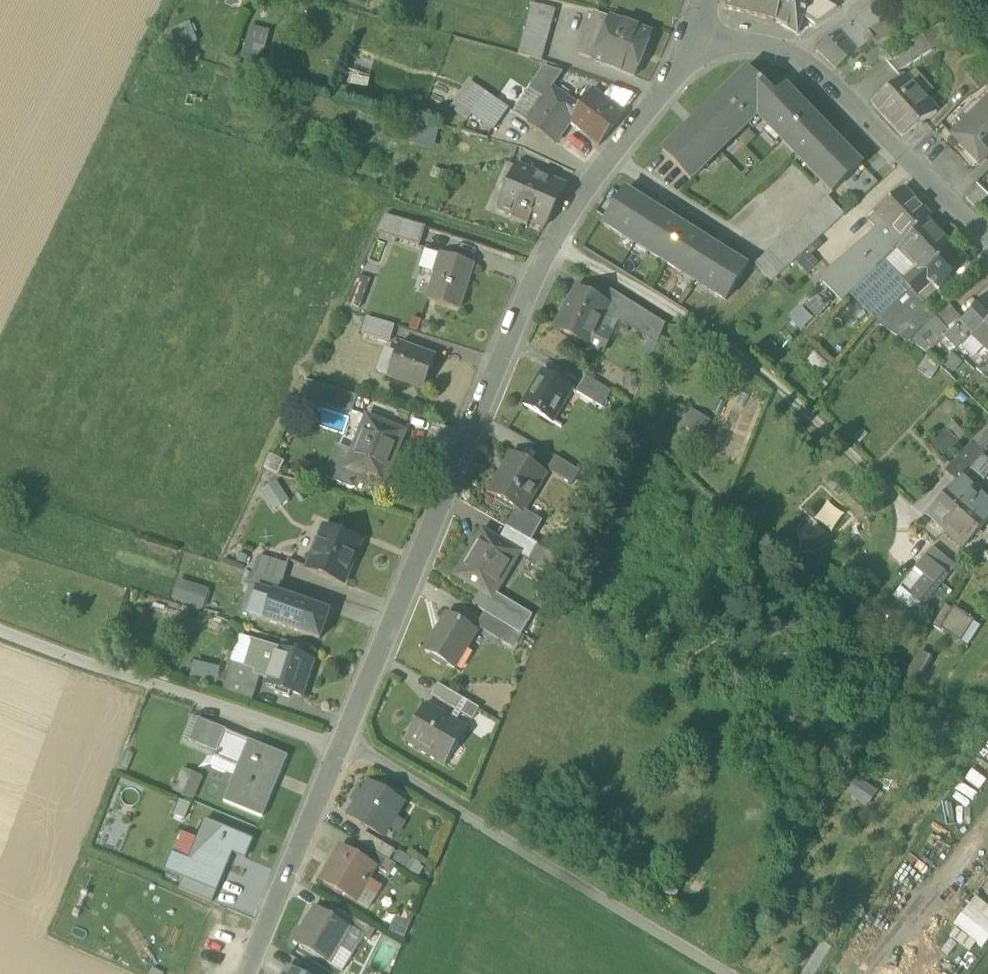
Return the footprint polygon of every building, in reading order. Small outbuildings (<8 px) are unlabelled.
[(777,20),(783,0),(727,0),(726,6),(729,7),(777,20)] [(799,34),(803,16),(816,24),(838,7),(826,0),(783,0),(777,20),(799,34)] [(519,54),(542,60),(556,10),(533,3),(519,54)] [(861,36),(878,25),(891,16),(883,5),(882,3),(850,23),(861,36)] [(581,54),(635,75),(651,35),(597,13),(581,54)] [(898,27),(891,16),(878,25),(885,35),(898,27)] [(817,49),(836,68),(868,44),(861,36),(850,23),(817,49)] [(266,59),(268,28),(249,27),(247,58),(266,59)] [(892,57),(900,70),(934,48),(926,35),(892,57)] [(599,146),(625,113),(594,88),(580,106),(554,88),(554,87),(554,86),(563,73),(545,67),(513,113),(555,143),(569,124),(599,146)] [(692,180),(759,115),(758,114),(776,96),(749,67),(664,150),(692,180)] [(874,104),(903,137),(937,112),(906,78),(874,104)] [(470,81),(451,108),(468,120),(471,115),(494,130),(509,109),(470,81)] [(787,86),(776,96),(758,114),(759,115),(832,194),(861,165),(787,86)] [(973,113),(977,117),(987,106),(987,98),(973,113)] [(979,162),(987,153),(987,106),(977,117),(973,113),(952,134),(979,162)] [(514,220),(521,223),(534,193),(536,193),(543,178),(518,167),(501,208),(517,215),(514,220)] [(565,187),(543,178),(536,193),(534,193),(521,223),(528,226),(531,220),(545,226),(565,187)] [(903,189),(877,214),(905,243),(928,221),(931,218),(903,189)] [(604,224),(726,301),(748,267),(626,190),(604,224)] [(828,198),(819,205),(836,223),(844,215),(828,198)] [(819,205),(811,213),(827,230),(836,223),(819,205)] [(811,213),(803,220),(819,238),(827,230),(811,213)] [(844,302),(850,295),(885,262),(905,243),(877,214),(869,221),(877,229),(869,238),(871,241),(851,258),(833,273),(834,274),(825,282),(844,302)] [(379,230),(400,237),(405,220),(386,215),(379,230)] [(400,237),(426,245),(431,229),(405,220),(400,237)] [(803,220),(795,228),(811,245),(819,238),(803,220)] [(885,262),(903,280),(917,268),(909,260),(938,232),(928,221),(905,243),(885,262)] [(795,228),(787,235),(803,252),(811,245),(795,228)] [(909,260),(917,268),(924,276),(953,247),(938,232),(909,260)] [(787,235),(779,242),(795,260),(803,252),(787,235)] [(779,242),(771,250),(787,267),(795,260),(779,242)] [(953,247),(924,276),(931,283),(939,291),(968,263),(953,247)] [(771,250),(764,257),(779,274),(787,267),(771,250)] [(421,270),(437,275),(443,255),(428,251),(421,270)] [(474,265),(443,255),(437,275),(429,300),(460,310),(474,265)] [(771,282),(779,274),(764,257),(755,265),(771,282)] [(876,321),(910,289),(902,281),(903,280),(885,262),(850,295),(876,321)] [(910,289),(924,276),(917,268),(903,280),(902,281),(910,289)] [(917,296),(931,283),(924,276),(910,289),(917,296)] [(917,296),(925,305),(939,291),(931,283),(917,296)] [(608,304),(615,309),(622,297),(607,288),(599,300),(608,304)] [(555,329),(587,345),(608,304),(599,300),(577,289),(565,313),(563,312),(555,329)] [(908,343),(909,341),(935,316),(925,305),(917,296),(910,289),(876,321),(880,324),(908,343)] [(801,328),(833,303),(823,291),(791,316),(801,328)] [(643,310),(622,297),(615,309),(636,321),(643,310)] [(973,334),(987,321),(987,298),(961,322),(973,334)] [(947,306),(935,316),(950,332),(961,322),(947,306)] [(636,321),(661,337),(666,324),(643,310),(636,321)] [(909,341),(927,353),(938,342),(953,354),(960,345),(961,346),(971,335),(972,336),(973,334),(961,322),(950,332),(935,316),(909,341)] [(363,334),(390,343),(396,326),(368,318),(363,334)] [(973,334),(972,336),(978,341),(987,351),(987,321),(973,334)] [(953,354),(938,342),(927,353),(928,354),(942,364),(943,365),(953,354)] [(388,376),(424,390),(437,358),(401,343),(388,376)] [(932,377),(942,364),(928,354),(919,368),(932,377)] [(987,379),(987,378),(987,357),(976,369),(987,379)] [(525,405),(552,421),(571,390),(544,373),(525,405)] [(573,385),(606,404),(614,392),(580,373),(573,385)] [(300,395),(311,398),(315,383),(306,380),(300,395)] [(311,398),(342,408),(343,408),(347,393),(315,383),(311,398)] [(343,408),(352,411),(357,396),(347,393),(343,408)] [(696,439),(711,422),(695,407),(680,424),(696,439)] [(342,482),(352,487),(357,474),(385,484),(406,432),(367,416),(359,436),(347,464),(334,458),(326,477),(341,484),(342,482)] [(935,434),(943,449),(965,437),(957,422),(935,434)] [(345,430),(334,458),(347,464),(359,436),(345,430)] [(520,440),(516,450),(536,457),(540,447),(520,440)] [(946,469),(958,481),(962,477),(963,478),(972,469),(969,467),(976,457),(981,451),(970,444),(946,469)] [(490,494),(516,509),(522,513),(524,510),(546,473),(513,454),(490,494)] [(548,470),(572,484),(580,471),(556,457),(548,470)] [(987,481),(987,480),(987,467),(976,457),(969,467),(972,469),(987,481)] [(261,471),(287,479),(291,467),(267,459),(261,471)] [(962,477),(958,481),(970,492),(973,488),(963,478),(962,477)] [(977,498),(970,492),(958,481),(927,513),(944,529),(958,515),(959,516),(977,498)] [(977,498),(959,516),(958,515),(944,529),(963,547),(987,520),(987,509),(977,498)] [(543,521),(524,510),(522,513),(516,509),(506,527),(531,542),(543,521)] [(325,541),(330,528),(326,527),(320,539),(325,541)] [(308,568),(344,583),(361,542),(330,528),(325,541),(320,539),(308,568)] [(456,576),(482,591),(485,594),(499,571),(506,575),(519,553),(485,533),(474,552),(471,550),(456,576)] [(528,560),(553,574),(562,559),(537,545),(528,560)] [(935,546),(927,556),(948,575),(957,564),(935,546)] [(259,555),(254,573),(283,582),(288,565),(259,555)] [(927,556),(916,569),(925,576),(938,587),(948,575),(927,556)] [(916,569),(908,579),(917,587),(925,576),(916,569)] [(494,595),(506,575),(499,571),(485,594),(492,598),(494,595)] [(243,584),(250,586),(254,574),(247,572),(243,584)] [(254,574),(250,586),(258,588),(258,587),(274,592),(275,591),(280,593),(283,582),(254,573),(254,574)] [(910,595),(923,605),(938,587),(925,576),(917,587),(910,595)] [(910,595),(917,587),(908,579),(901,587),(910,595)] [(203,607),(208,592),(179,582),(174,598),(203,607)] [(242,611),(249,614),(255,597),(258,588),(250,586),(242,611)] [(258,588),(255,597),(271,603),(274,592),(258,587),(258,588)] [(275,591),(274,592),(271,603),(255,597),(249,614),(288,628),(295,607),(294,606),(278,601),(280,593),(275,591)] [(492,598),(485,594),(482,591),(473,606),(487,614),(515,631),(521,635),(531,618),(494,595),(492,598)] [(297,599),(280,593),(278,601),(294,606),(297,599)] [(330,611),(297,599),(294,606),(295,607),(288,628),(320,639),(330,611)] [(949,602),(935,623),(968,645),(982,624),(949,602)] [(426,651),(454,669),(455,667),(450,665),(459,651),(463,653),(476,631),(448,614),(426,651)] [(479,627),(507,644),(515,631),(487,614),(479,627)] [(507,644),(513,648),(521,635),(515,631),(507,644)] [(232,662),(246,667),(253,644),(240,639),(232,662)] [(222,693),(249,701),(259,671),(261,663),(266,648),(253,644),(246,667),(232,662),(222,693)] [(261,663),(273,667),(278,652),(266,648),(261,663)] [(278,650),(278,652),(273,667),(267,683),(302,695),(313,661),(278,650)] [(450,665),(455,667),(463,653),(459,651),(450,665)] [(923,651),(908,675),(918,681),(933,657),(923,651)] [(218,684),(221,665),(193,660),(190,679),(218,684)] [(432,696),(457,711),(464,699),(438,684),(432,696)] [(426,705),(423,709),(448,724),(450,719),(426,705)] [(405,740),(442,762),(463,726),(450,719),(448,724),(423,709),(405,740)] [(189,740),(199,745),(208,722),(198,718),(189,740)] [(227,730),(208,722),(199,745),(218,752),(227,730)] [(467,729),(463,726),(442,762),(446,764),(467,729)] [(218,752),(240,761),(249,740),(227,730),(218,752)] [(224,801),(263,817),(264,816),(262,815),(279,773),(281,774),(288,756),(249,740),(240,761),(224,801)] [(349,816),(381,835),(393,815),(395,816),(404,802),(369,782),(349,816)] [(858,784),(854,798),(872,803),(876,789),(858,784)] [(189,859),(185,858),(178,875),(185,878),(217,891),(233,853),(246,858),(254,839),(206,820),(189,859)] [(359,842),(365,846),(389,861),(396,850),(365,832),(359,842)] [(321,881),(354,900),(366,879),(368,881),(376,867),(359,856),(342,846),(321,881)] [(396,865),(365,846),(359,856),(376,867),(390,875),(396,865)] [(165,870),(178,875),(185,858),(172,852),(165,870)] [(180,890),(211,902),(217,891),(185,878),(180,890)] [(295,942),(330,963),(350,929),(332,918),(333,918),(316,908),(295,942)] [(332,918),(350,929),(356,919),(338,909),(333,918),(332,918)]
